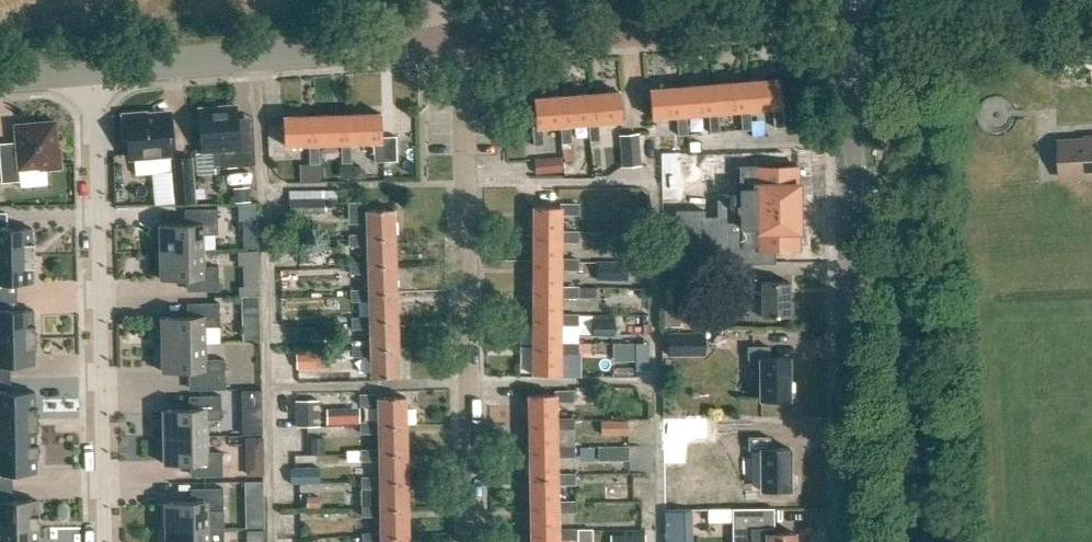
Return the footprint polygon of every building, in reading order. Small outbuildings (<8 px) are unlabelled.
[(748,106),(749,106),(772,104),(774,124),(782,124),(781,104),(780,104),(777,76),(746,78),(748,106)] [(746,78),(714,81),(717,109),(718,109),(740,107),(742,127),(751,127),(749,106),(748,106),(746,78)] [(685,112),(686,112),(707,110),(709,130),(720,129),(718,109),(717,109),(714,81),(683,84),(685,112)] [(688,132),(686,112),(685,112),(683,84),(649,87),(651,115),(677,113),(678,133),(688,132)] [(592,124),(589,124),(590,142),(600,141),(599,123),(622,121),(620,92),(590,95),(592,124)] [(565,126),(561,126),(562,144),(572,143),(571,125),(589,124),(592,124),(590,95),(562,97),(565,126)] [(533,99),(536,129),(532,129),(533,146),(544,146),(542,128),(561,126),(565,126),(562,97),(533,99)] [(237,126),(236,106),(198,109),(202,152),(214,152),(216,168),(255,165),(253,125),(237,126)] [(145,113),(123,115),(125,137),(127,136),(129,156),(173,153),(170,113),(145,115),(145,113)] [(381,113),(347,114),(349,144),(351,144),(374,143),(375,163),(383,162),(383,161),(398,161),(397,136),(382,137),(381,113)] [(347,114),(315,116),(316,144),(319,144),(341,143),(342,164),(351,163),(351,144),(349,144),(347,114)] [(315,116),(282,117),(283,146),(309,144),(310,164),(320,164),(319,144),(316,144),(315,116)] [(55,121),(14,124),(15,142),(0,143),(0,167),(1,182),(20,181),(19,170),(39,168),(40,170),(61,168),(60,148),(58,148),(55,121)] [(618,134),(621,166),(641,165),(638,132),(618,134)] [(1058,142),(1060,177),(1091,175),(1091,140),(1058,142)] [(573,147),(563,148),(565,161),(574,160),(573,147)] [(535,173),(562,171),(560,155),(534,158),(535,173)] [(158,203),(176,202),(194,200),(190,158),(172,159),(174,184),(156,185),(158,203)] [(728,210),(728,217),(703,218),(703,211),(677,211),(677,233),(682,232),(682,246),(697,246),(697,241),(706,241),(706,257),(734,257),(734,246),(741,246),(741,247),(758,247),(758,251),(798,250),(797,164),(757,164),(757,168),(741,168),(741,210),(728,210)] [(340,165),(340,179),(352,179),(352,165),(340,165)] [(354,167),(354,178),(366,178),(366,171),(360,167),(354,167)] [(249,187),(233,188),(234,203),(250,202),(249,187)] [(336,187),(293,188),(293,209),(328,208),(328,195),(336,195),(336,187)] [(366,201),(348,202),(349,220),(366,219),(367,236),(367,238),(395,238),(394,210),(366,211),(366,201)] [(560,208),(533,208),(533,235),(560,235),(560,233),(560,215),(579,215),(579,206),(560,206),(560,208)] [(189,209),(190,224),(159,224),(159,252),(203,251),(203,234),(218,234),(217,209),(189,209)] [(34,255),(34,243),(32,243),(32,228),(5,229),(5,212),(0,212),(0,256),(34,255)] [(560,263),(560,261),(560,243),(580,243),(580,233),(560,233),(560,235),(533,235),(533,263),(560,263)] [(367,236),(349,236),(350,246),(367,246),(368,264),(368,267),(395,266),(395,238),(367,238),(367,236)] [(627,237),(599,237),(599,253),(627,253),(627,237)] [(203,251),(159,252),(160,279),(191,278),(191,291),(219,291),(218,267),(204,267),(203,251)] [(34,267),(34,255),(0,256),(0,283),(33,282),(33,267),(34,267)] [(533,279),(533,291),(560,292),(560,289),(560,271),(580,271),(580,261),(560,261),(560,263),(533,263),(533,279)] [(368,264),(350,265),(350,274),(368,274),(368,291),(368,294),(396,293),(395,266),(368,267),(368,264)] [(761,275),(748,275),(748,298),(761,298),(761,316),(788,316),(788,282),(761,282),(761,275)] [(681,326),(680,287),(666,287),(667,326),(681,326)] [(561,318),(561,315),(561,298),(580,298),(580,289),(560,289),(560,292),(533,291),(533,318),(533,317),(561,318)] [(368,291),(351,292),(351,302),(369,302),(369,320),(369,322),(397,321),(396,293),(368,294),(368,291)] [(695,323),(695,296),(682,296),(682,323),(695,323)] [(191,303),(192,316),(161,317),(161,344),(205,343),(205,327),(219,327),(219,303),(191,303)] [(35,338),(35,325),(34,325),(33,310),(0,311),(0,338),(35,338)] [(533,317),(533,318),(533,327),(533,347),(561,347),(561,344),(561,326),(580,326),(580,315),(561,315),(561,318),(533,317)] [(591,317),(591,334),(615,334),(615,317),(591,317)] [(397,349),(397,321),(369,322),(369,320),(352,320),(352,329),(370,329),(370,347),(370,350),(397,349)] [(705,355),(705,331),(667,332),(667,355),(705,355)] [(36,349),(35,338),(0,338),(0,365),(35,364),(34,349),(36,349)] [(205,343),(161,344),(162,371),(193,371),(193,390),(225,389),(225,359),(206,360),(205,343)] [(534,375),(561,375),(561,354),(580,354),(580,345),(561,344),(561,347),(533,347),(534,375)] [(398,377),(397,349),(370,350),(370,347),(353,348),(353,357),(371,356),(371,378),(398,377)] [(790,397),(793,397),(793,382),(790,382),(790,359),(770,359),(770,348),(748,348),(748,359),(758,359),(759,399),(790,399),(790,397)] [(331,350),(299,351),(299,368),(331,367),(331,350)] [(0,393),(0,420),(37,419),(37,407),(35,407),(35,392),(0,393)] [(573,392),(556,393),(556,395),(528,396),(528,424),(556,423),(556,421),(556,402),(573,402),(573,392)] [(207,419),(221,419),(221,395),(193,396),(194,409),(162,409),(163,437),(207,436),(207,419)] [(377,396),(360,396),(360,406),(377,405),(378,423),(378,426),(405,425),(405,398),(377,398),(377,396)] [(320,404),(297,404),(297,430),(321,430),(320,404)] [(36,431),(37,431),(37,419),(0,420),(0,446),(37,446),(37,444),(36,444),(36,431)] [(556,421),(556,423),(528,424),(529,450),(557,450),(557,447),(556,430),(574,429),(574,420),(556,421)] [(628,420),(601,420),(601,434),(628,435),(628,420)] [(769,437),(769,422),(748,422),(748,449),(759,449),(759,490),(787,490),(790,490),(790,488),(794,488),(794,473),(790,473),(790,449),(769,449),(769,437)] [(378,423),(360,424),(360,434),(378,433),(379,451),(379,453),(406,453),(405,425),(378,426),(378,423)] [(207,436),(163,437),(164,464),(195,463),(195,476),(222,476),(222,452),(207,452),(207,436)] [(243,439),(244,471),(261,470),(259,438),(243,439)] [(38,458),(37,446),(0,446),(0,473),(36,473),(36,458),(38,458)] [(557,478),(557,475),(557,458),(575,458),(575,447),(557,447),(557,450),(529,450),(529,464),(529,478),(557,478)] [(379,451),(361,451),(361,461),(379,461),(379,478),(379,481),(406,480),(406,453),(379,453),(379,451)] [(319,467),(291,468),(291,484),(320,482),(319,467)] [(557,478),(529,478),(530,499),(530,506),(558,506),(558,503),(557,486),(576,486),(575,475),(557,475),(557,478)] [(407,509),(406,480),(379,481),(379,478),(361,479),(361,489),(379,489),(379,507),(380,509),(407,509)] [(223,488),(195,488),(195,501),(164,502),(165,529),(209,528),(209,512),(223,512),(223,488)] [(244,527),(261,526),(260,488),(242,489),(244,527)] [(0,501),(0,528),(39,527),(39,515),(37,515),(37,500),(0,501)] [(558,506),(530,506),(530,534),(558,534),(558,531),(558,514),(576,513),(576,503),(558,503),(558,506)] [(407,536),(407,509),(380,509),(379,507),(362,507),(362,516),(380,516),(380,534),(380,536),(407,536)] [(794,533),(773,533),(773,507),(731,508),(732,529),(750,528),(750,541),(794,541),(794,533)] [(0,528),(0,541),(39,541),(38,541),(38,529),(39,529),(39,527),(0,528)] [(165,541),(224,541),(224,527),(209,528),(165,529),(165,541)] [(247,541),(264,541),(263,529),(246,530),(247,541)] [(558,531),(558,534),(530,534),(530,541),(559,541),(577,541),(577,531),(572,531),(558,531)]
